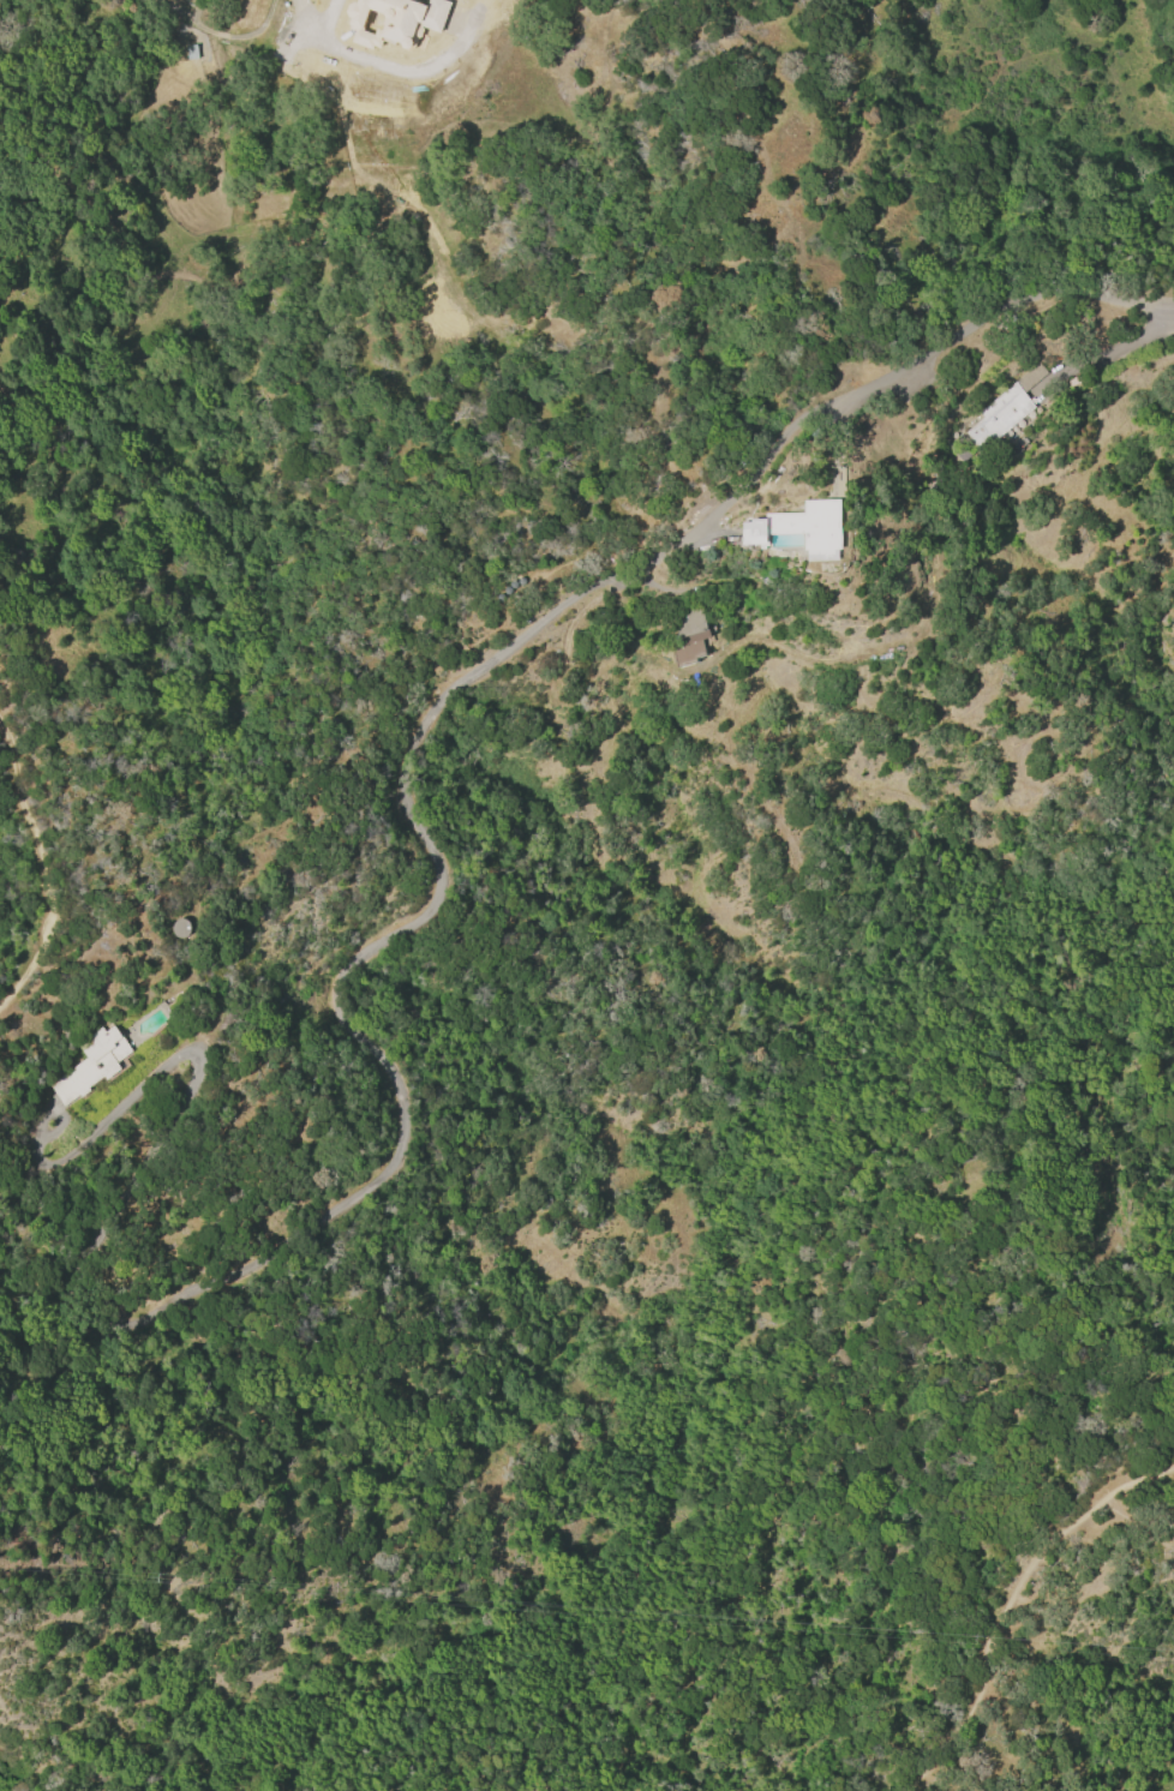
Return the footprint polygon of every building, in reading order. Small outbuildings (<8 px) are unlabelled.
[(964,433),(981,418),(977,414),(986,407),(988,409),(993,405),(992,402),(1038,364),(1047,372),(1023,393),(1034,406),(978,451),(964,433)] [(838,561),(802,562),(802,533),(768,534),(768,547),(742,547),(742,521),(749,521),(749,519),(763,519),(763,513),(802,511),(802,499),(839,498),(840,550),(837,550),(838,561)] [(672,615),(701,606),(711,636),(700,640),(705,655),(695,658),(697,663),(676,669),(670,648),(681,645),(672,615)] [(132,1053),(118,1062),(121,1068),(107,1080),(104,1077),(88,1089),(89,1091),(80,1097),(79,1095),(62,1107),(48,1085),(86,1058),(82,1052),(91,1044),(86,1038),(101,1028),(104,1032),(113,1025),(132,1053)]
